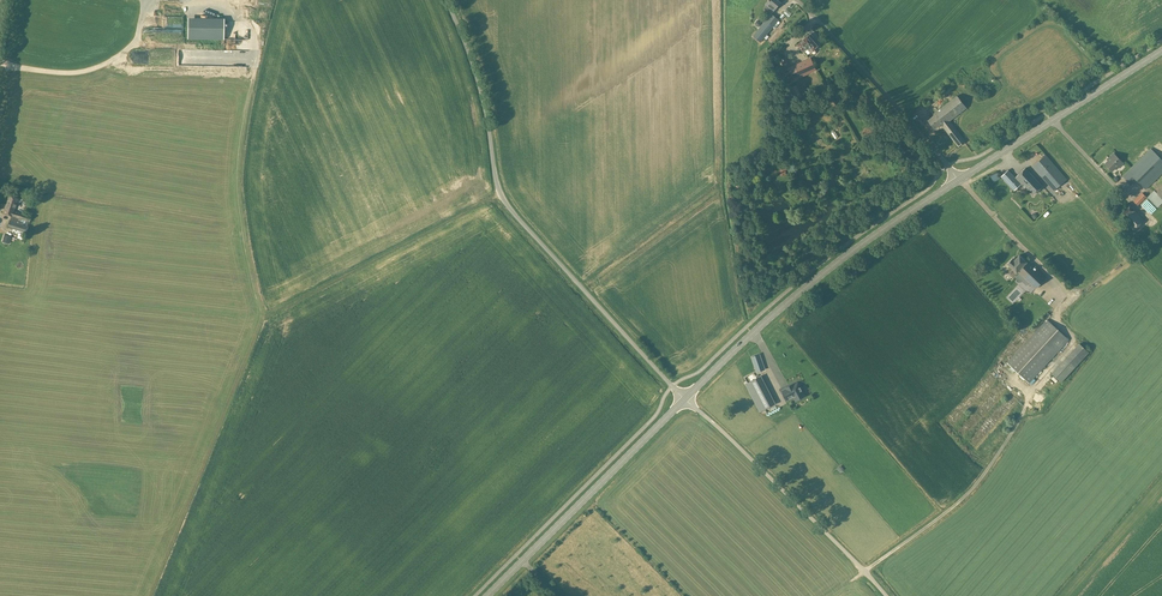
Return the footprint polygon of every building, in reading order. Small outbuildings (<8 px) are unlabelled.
[(767,5),(764,8),(771,14),(753,36),(761,42),(779,20),(772,14),(781,3),(778,0),(770,0),(766,5),(767,5)] [(226,17),(190,17),(190,39),(226,39),(226,17)] [(811,33),(801,41),(797,45),(807,56),(818,46),(812,38),(814,37),(811,33)] [(816,70),(811,59),(785,70),(790,81),(816,70)] [(802,97),(796,85),(792,87),(797,99),(802,97)] [(933,114),(935,116),(928,120),(934,129),(941,124),(958,147),(965,142),(953,127),(954,127),(950,121),(967,109),(957,95),(933,114)] [(1137,181),(1146,190),(1161,174),(1161,160),(1151,148),(1122,176),(1132,186),(1137,181)] [(1115,168),(1116,170),(1123,163),(1113,153),(1107,160),(1108,161),(1105,164),(1112,171),(1115,168)] [(1046,154),(1032,167),(1054,191),(1067,179),(1046,154)] [(1014,191),(1022,183),(1034,195),(1043,187),(1025,168),(1015,177),(1008,170),(1001,177),(1014,191)] [(997,171),(991,175),(995,181),(1001,178),(997,171)] [(1155,191),(1154,191),(1147,197),(1158,208),(1161,203),(1161,184),(1155,191)] [(1003,187),(993,197),(996,200),(998,199),(1002,203),(1012,193),(1008,189),(1006,191),(1003,187)] [(1134,201),(1138,206),(1147,197),(1142,193),(1134,201)] [(3,213),(11,216),(10,221),(9,220),(7,227),(27,233),(29,226),(15,222),(16,218),(30,222),(32,216),(14,210),(18,199),(9,196),(3,213)] [(1119,220),(1121,218),(1124,221),(1134,231),(1144,220),(1135,211),(1135,210),(1129,205),(1118,216),(1116,218),(1119,220)] [(5,234),(3,242),(10,244),(12,236),(5,234)] [(1017,273),(1017,272),(1035,289),(1046,278),(1028,261),(1027,262),(1019,255),(1014,260),(1012,259),(1008,264),(1017,273)] [(1029,384),(1069,340),(1047,319),(1006,363),(1029,384)] [(1082,342),(1054,373),(1064,382),(1092,351),(1082,342)] [(765,370),(760,354),(751,357),(757,373),(765,370)] [(761,377),(746,385),(761,412),(776,403),(761,377)] [(783,391),(788,400),(794,396),(795,396),(803,391),(802,390),(803,389),(801,386),(798,382),(794,384),(794,383),(786,388),(787,389),(783,391)]
